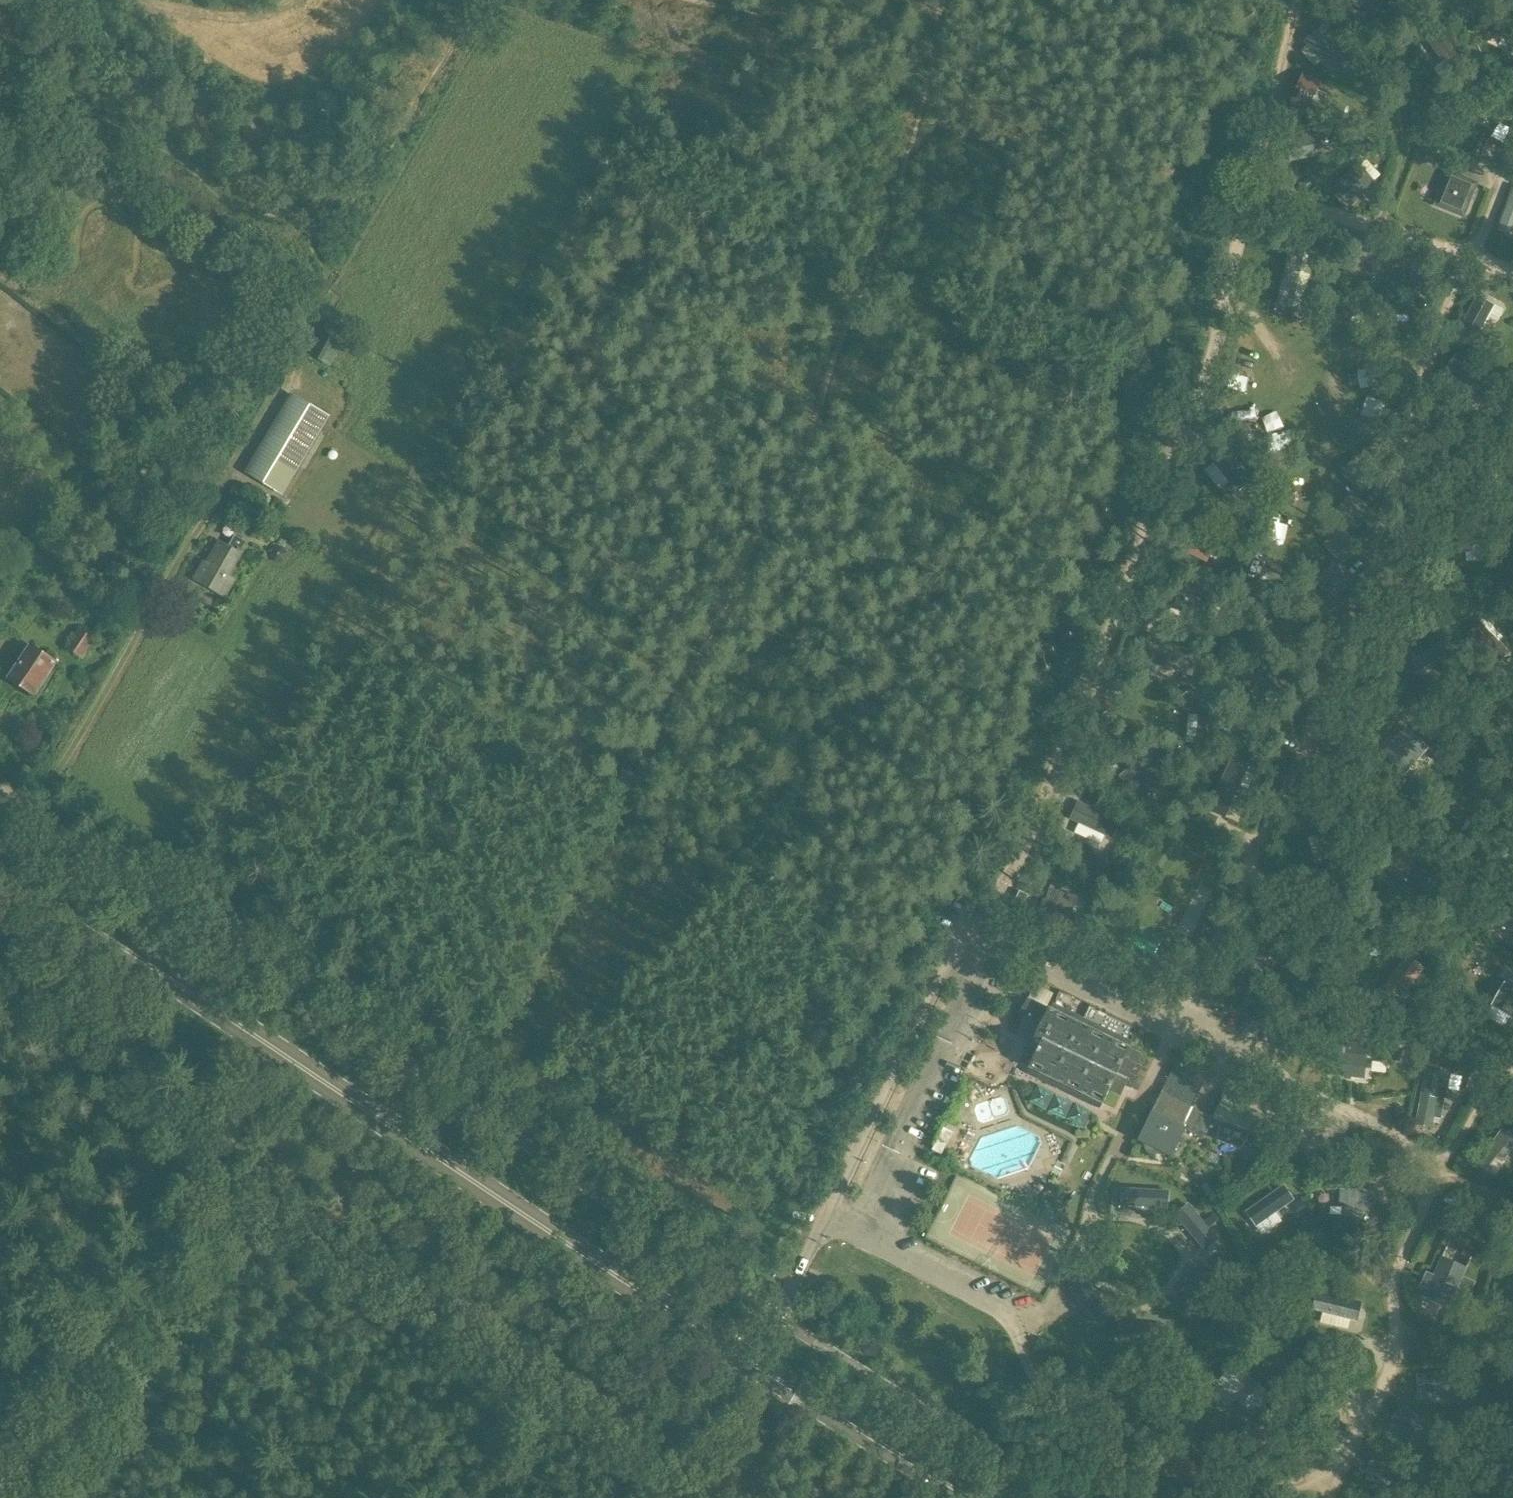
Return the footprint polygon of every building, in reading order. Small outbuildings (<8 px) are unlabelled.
[(1375,17),(1385,0),(1347,0),(1375,17)] [(1499,3),(1491,10),(1496,17),(1505,10),(1499,3)] [(1493,33),(1512,43),(1512,26),(1500,20),(1493,33)] [(1325,24),(1304,41),(1328,71),(1349,53),(1325,24)] [(1441,31),(1427,41),(1453,76),(1467,65),(1441,31)] [(1291,98),(1290,114),(1311,115),(1311,113),(1326,114),(1327,94),(1317,90),(1320,83),(1301,75),(1295,89),(1299,90),(1295,98),(1291,98)] [(1319,134),(1286,141),(1291,162),(1324,155),(1319,134)] [(1460,156),(1457,165),(1467,170),(1471,161),(1460,156)] [(1354,166),(1330,188),(1346,205),(1369,183),(1354,166)] [(1449,173),(1436,205),(1462,216),(1466,207),(1468,207),(1473,194),(1471,194),(1475,184),(1449,173)] [(1497,231),(1512,237),(1512,188),(1512,187),(1497,231)] [(1290,241),(1277,304),(1293,307),(1306,244),(1290,241)] [(1478,297),(1456,337),(1472,346),(1493,305),(1478,297)] [(330,365),(344,343),(320,330),(309,353),(330,365)] [(1483,340),(1477,351),(1483,355),(1490,344),(1483,340)] [(1455,356),(1444,370),(1481,398),(1492,383),(1455,356)] [(1435,381),(1434,385),(1439,389),(1447,378),(1440,374),(1435,381)] [(284,488),(317,433),(328,414),(294,394),(250,468),(284,488)] [(1223,445),(1208,456),(1214,463),(1229,482),(1237,492),(1252,480),(1223,445)] [(1192,455),(1188,466),(1196,469),(1199,457),(1192,455)] [(1493,479),(1488,487),(1499,493),(1504,486),(1493,479)] [(1473,515),(1474,524),(1464,525),(1468,552),(1493,550),(1488,522),(1487,513),(1473,515)] [(1218,543),(1174,521),(1164,541),(1208,563),(1218,543)] [(238,554),(245,542),(236,537),(227,547),(220,543),(207,565),(205,564),(196,578),(226,595),(234,581),(228,577),(241,555),(238,554)] [(283,562),(287,555),(283,549),(275,549),(271,556),(275,563),(283,562)] [(1176,585),(1167,608),(1203,621),(1211,598),(1176,585)] [(1416,672),(1436,659),(1424,639),(1431,635),(1423,621),(1408,630),(1414,639),(1401,647),(1416,672)] [(1481,623),(1468,635),(1496,664),(1509,652),(1481,623)] [(82,659),(95,639),(80,629),(67,649),(82,659)] [(1147,643),(1141,660),(1145,662),(1160,667),(1166,669),(1167,668),(1191,677),(1197,661),(1172,653),(1172,652),(1147,643)] [(115,660),(120,651),(112,646),(107,655),(115,660)] [(44,657),(31,648),(11,679),(14,681),(15,684),(20,687),(24,687),(34,694),(55,664),(52,662),(57,655),(49,650),(44,657)] [(1196,688),(1185,696),(1190,704),(1201,696),(1196,688)] [(1195,744),(1193,762),(1211,764),(1216,717),(1198,716),(1195,744)] [(1430,748),(1406,727),(1382,753),(1406,775),(1430,748)] [(1439,736),(1432,743),(1439,749),(1446,742),(1439,736)] [(1145,759),(1120,779),(1142,806),(1167,787),(1145,759)] [(1229,761),(1206,812),(1222,819),(1246,769),(1229,761)] [(1077,803),(1070,820),(1112,839),(1119,823),(1077,803)] [(1407,845),(1386,866),(1398,880),(1405,873),(1418,885),(1431,872),(1417,860),(1419,857),(1407,845)] [(1107,858),(1095,861),(1097,869),(1109,865),(1107,858)] [(1332,881),(1316,886),(1319,897),(1335,893),(1332,881)] [(1044,899),(1039,914),(1072,925),(1075,915),(1072,913),(1077,898),(1061,892),(1062,888),(1053,885),(1047,900),(1044,899)] [(1020,892),(1014,904),(1022,908),(1028,895),(1020,892)] [(1512,903),(1504,921),(1502,926),(1504,927),(1512,932),(1512,904),(1512,903)] [(1254,948),(1244,986),(1257,990),(1268,952),(1254,948)] [(1390,978),(1383,986),(1400,999),(1408,990),(1424,968),(1406,956),(1390,978)] [(1266,975),(1263,987),(1274,990),(1277,977),(1274,976),(1274,973),(1267,971),(1266,975)] [(1490,1005),(1512,1019),(1512,988),(1503,983),(1490,1005)] [(1050,1012),(1028,1001),(1019,1021),(1024,1023),(1018,1036),(1025,1039),(1041,1048),(1031,1069),(1103,1105),(1110,1091),(1117,1095),(1121,1096),(1122,1095),(1118,1093),(1122,1084),(1131,1089),(1141,1070),(1136,1067),(1141,1057),(1129,1051),(1133,1044),(1054,1005),(1050,1012)] [(1418,1001),(1412,1008),(1421,1015),(1427,1007),(1418,1001)] [(1364,1079),(1366,1059),(1346,1057),(1347,1049),(1343,1049),(1343,1047),(1331,1046),(1328,1075),(1364,1079)] [(1404,1051),(1401,1063),(1411,1065),(1414,1053),(1404,1051)] [(1139,1143),(1170,1158),(1185,1128),(1206,1138),(1215,1118),(1191,1107),(1209,1067),(1181,1055),(1152,1115),(1139,1143)] [(1423,1082),(1415,1125),(1433,1128),(1436,1112),(1443,1113),(1448,1086),(1450,1074),(1426,1070),(1423,1082)] [(1469,1079),(1466,1093),(1476,1095),(1479,1081),(1469,1079)] [(1246,1083),(1241,1092),(1253,1098),(1258,1088),(1246,1083)] [(1239,1092),(1228,1086),(1222,1097),(1233,1103),(1239,1092)] [(1271,1117),(1234,1103),(1226,1123),(1263,1138),(1271,1117)] [(944,1129),(932,1151),(941,1155),(953,1133),(944,1129)] [(1476,1164),(1486,1172),(1499,1154),(1505,1159),(1512,1148),(1512,1138),(1502,1129),(1476,1164)] [(1352,1174),(1352,1185),(1363,1185),(1363,1175),(1352,1174)] [(1283,1186),(1246,1212),(1256,1227),(1294,1200),(1283,1186)] [(1122,1189),(1121,1207),(1167,1209),(1168,1191),(1122,1189)] [(1338,1190),(1338,1203),(1344,1204),(1344,1221),(1363,1222),(1363,1211),(1374,1211),(1374,1201),(1383,1201),(1383,1192),(1338,1190)] [(1301,1201),(1294,1205),(1301,1215),(1308,1211),(1301,1201)] [(1188,1205),(1175,1217),(1204,1252),(1218,1240),(1188,1205)] [(1213,1213),(1204,1221),(1210,1227),(1219,1219),(1213,1213)] [(1433,1273),(1426,1270),(1420,1284),(1426,1287),(1423,1295),(1449,1306),(1467,1267),(1441,1255),(1433,1273)] [(1198,1269),(1177,1310),(1193,1318),(1214,1277),(1198,1269)] [(1320,1293),(1315,1310),(1360,1321),(1364,1304),(1320,1293)] [(1234,1364),(1216,1384),(1217,1385),(1235,1401),(1252,1415),(1269,1396),(1234,1364)] [(1462,1374),(1416,1376),(1417,1394),(1463,1392),(1462,1374)] [(1402,1406),(1392,1421),(1430,1446),(1440,1431),(1402,1406)]
